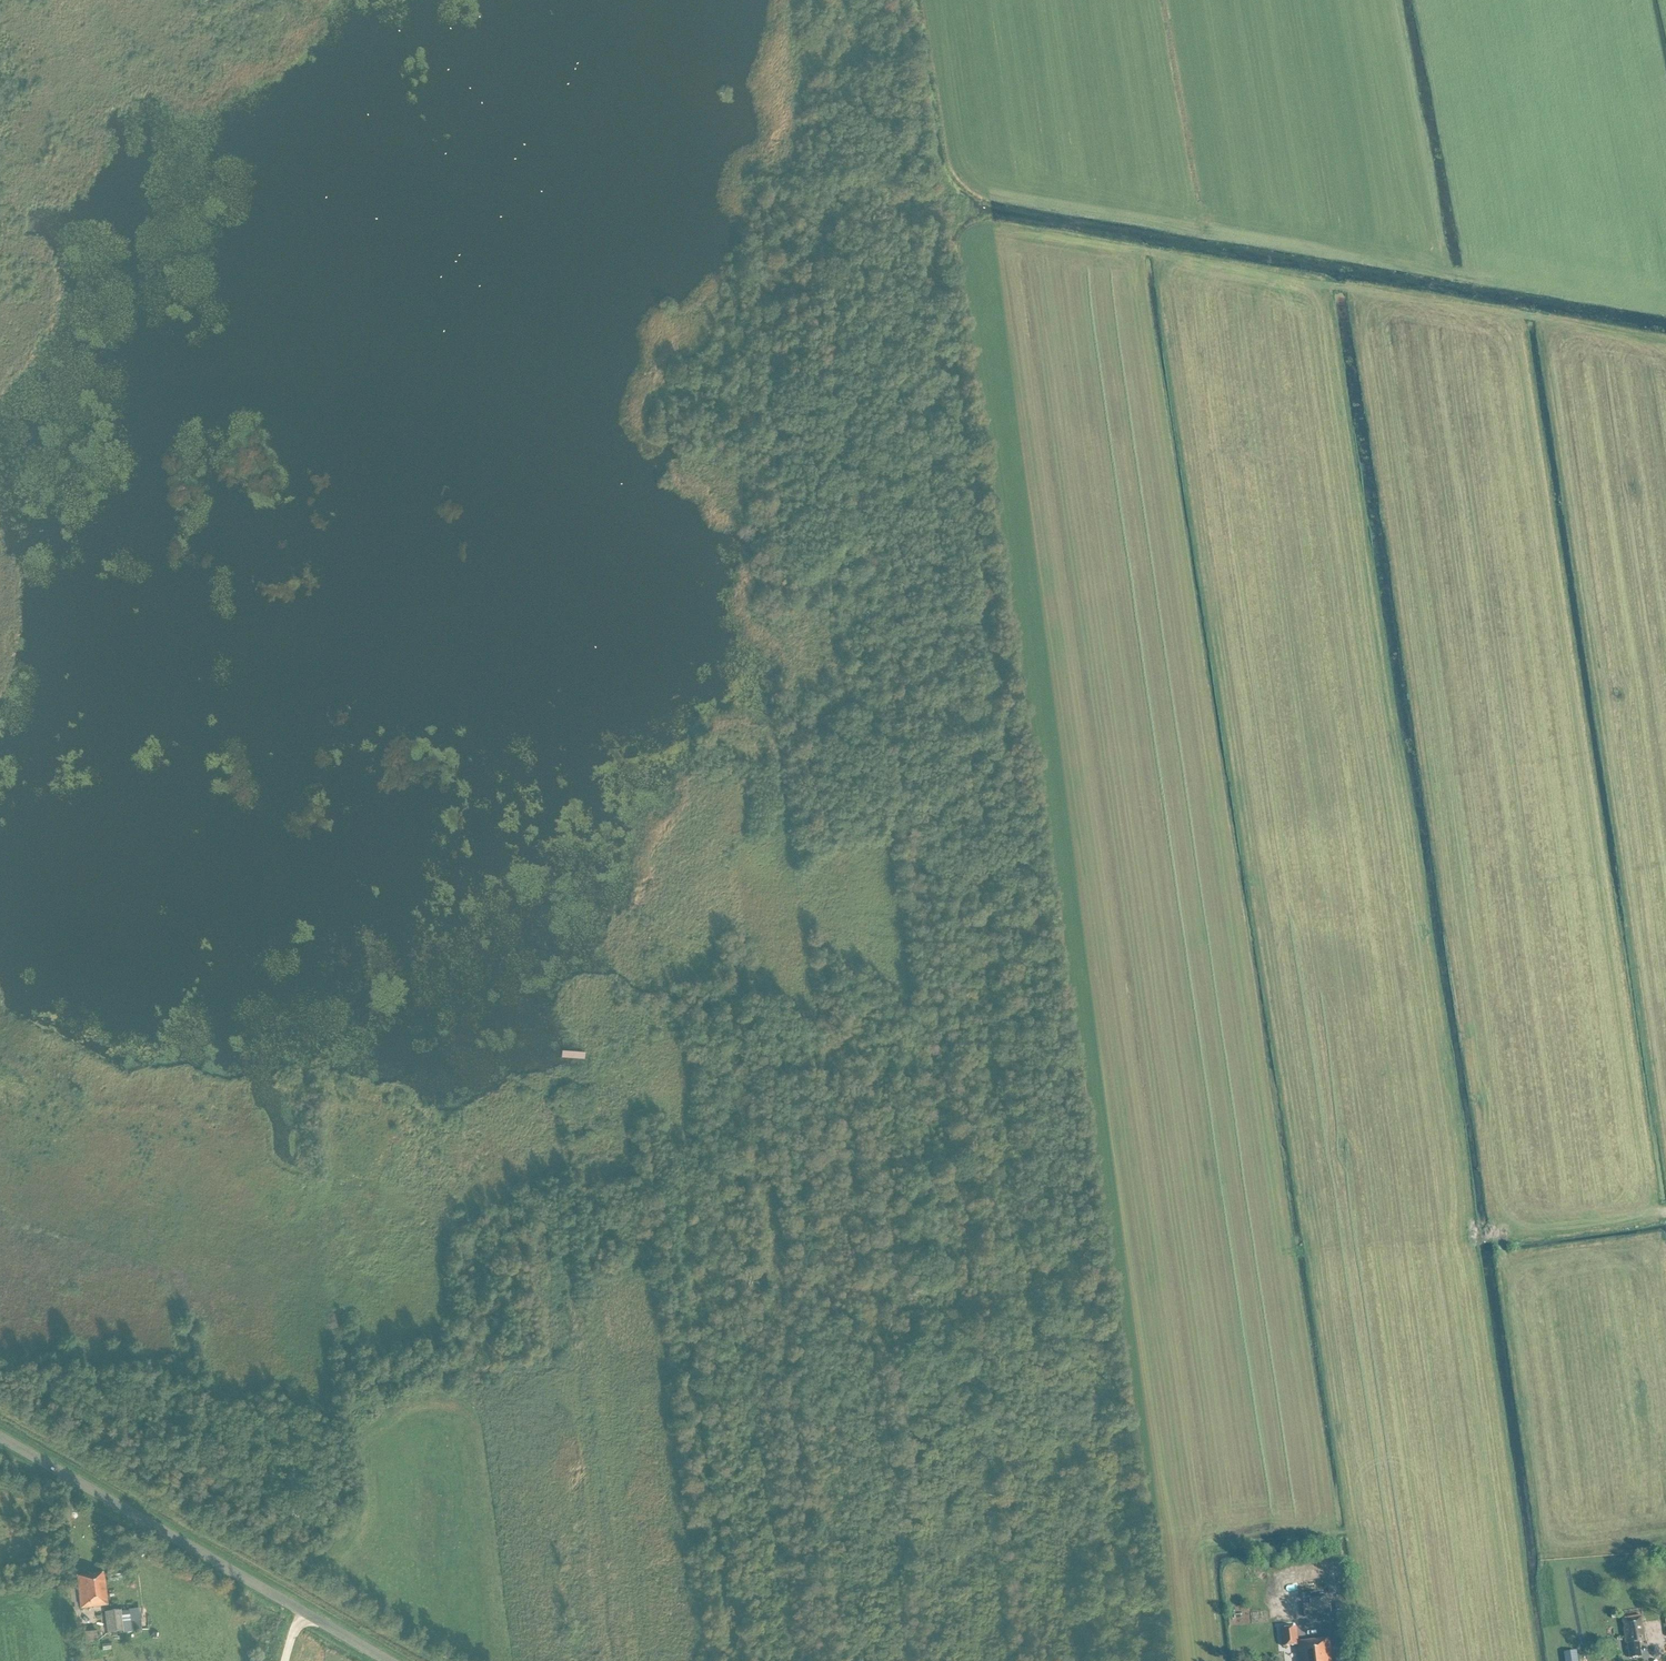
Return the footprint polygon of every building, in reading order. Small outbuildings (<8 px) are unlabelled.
[(80,1608),(107,1605),(103,1572),(76,1576),(80,1608)] [(1572,1585),(1555,1588),(1556,1599),(1574,1596),(1572,1585)] [(1331,1615),(1329,1596),(1310,1599),(1310,1604),(1303,1605),(1305,1618),(1331,1615)] [(1572,1606),(1557,1608),(1559,1622),(1574,1620),(1572,1606)] [(104,1612),(107,1633),(123,1632),(123,1633),(141,1630),(140,1619),(138,1619),(137,1608),(127,1609),(128,1611),(120,1612),(120,1610),(104,1612)] [(1628,1643),(1630,1658),(1641,1656),(1639,1643),(1647,1641),(1643,1617),(1623,1621),(1627,1644),(1628,1643)] [(1330,1637),(1298,1640),(1296,1624),(1280,1626),(1282,1645),(1298,1643),(1299,1660),(1333,1660),(1330,1637)] [(1575,1628),(1561,1631),(1563,1645),(1577,1643),(1575,1628)] [(96,1630),(82,1630),(83,1644),(96,1644),(96,1630)] [(1564,1653),(1565,1660),(1578,1660),(1576,1651),(1564,1653)]
